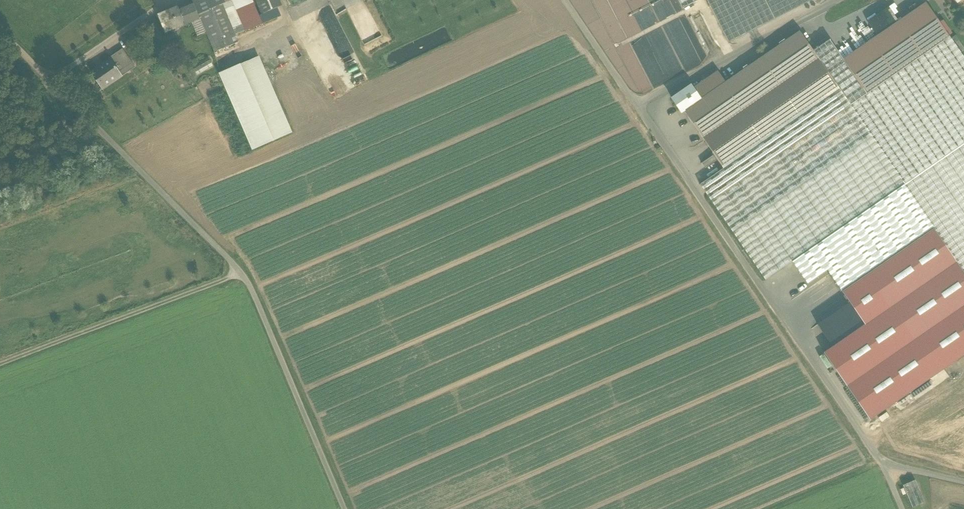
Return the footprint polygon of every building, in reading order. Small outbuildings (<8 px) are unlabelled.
[(141,10),(153,5),(151,0),(137,0),(141,10)] [(194,5),(198,15),(223,5),(233,1),(234,0),(192,0),(194,5)] [(233,1),(242,24),(232,28),(235,35),(265,23),(262,15),(255,0),(234,0),(233,1)] [(279,0),(255,0),(262,15),(275,9),(282,6),(281,5),(279,0)] [(682,9),(700,0),(677,0),(682,9)] [(765,0),(707,0),(729,43),(775,19),(765,0)] [(775,19),(813,0),(765,0),(775,19)] [(233,1),(223,5),(232,28),(242,24),(233,1)] [(948,36),(925,3),(843,60),(865,93),(948,36)] [(180,11),(185,25),(191,23),(200,19),(198,15),(194,5),(180,11)] [(223,5),(199,15),(201,19),(207,34),(215,53),(238,43),(235,35),(232,28),(223,5)] [(185,25),(180,11),(178,8),(158,16),(165,33),(185,25)] [(275,9),(262,15),(265,23),(278,17),(275,9)] [(198,38),(207,34),(201,19),(200,19),(191,23),(198,38)] [(700,99),(683,111),(684,111),(702,139),(818,60),(799,32),(725,82),(700,99)] [(722,167),(724,169),(700,185),(765,280),(792,262),(904,186),(963,144),(963,59),(949,38),(849,106),(838,89),(722,167)] [(848,54),(840,42),(835,46),(843,57),(848,54)] [(122,49),(108,59),(110,61),(110,60),(116,69),(121,65),(123,68),(132,62),(122,49)] [(258,59),(221,75),(253,149),(290,133),(258,59)] [(121,77),(116,69),(110,60),(110,61),(91,74),(102,90),(121,77)] [(818,60),(702,139),(722,167),(838,89),(818,60)] [(116,69),(121,77),(134,67),(132,64),(132,62),(123,68),(121,65),(116,69)] [(197,69),(200,76),(218,69),(215,62),(197,69)] [(718,71),(693,88),(700,99),(725,82),(718,71)] [(691,86),(672,99),(680,111),(683,112),(684,111),(683,111),(700,99),(693,88),(691,86)] [(904,186),(933,229),(956,263),(963,274),(963,145),(904,186)] [(904,186),(792,262),(807,284),(827,271),(841,291),(933,229),(904,186)] [(956,263),(933,229),(841,291),(864,326),(956,263)] [(824,353),(846,386),(963,306),(963,274),(956,263),(864,326),(824,353)] [(846,386),(870,420),(963,355),(963,306),(846,386)] [(924,502),(915,481),(903,486),(912,508),(924,502)]
